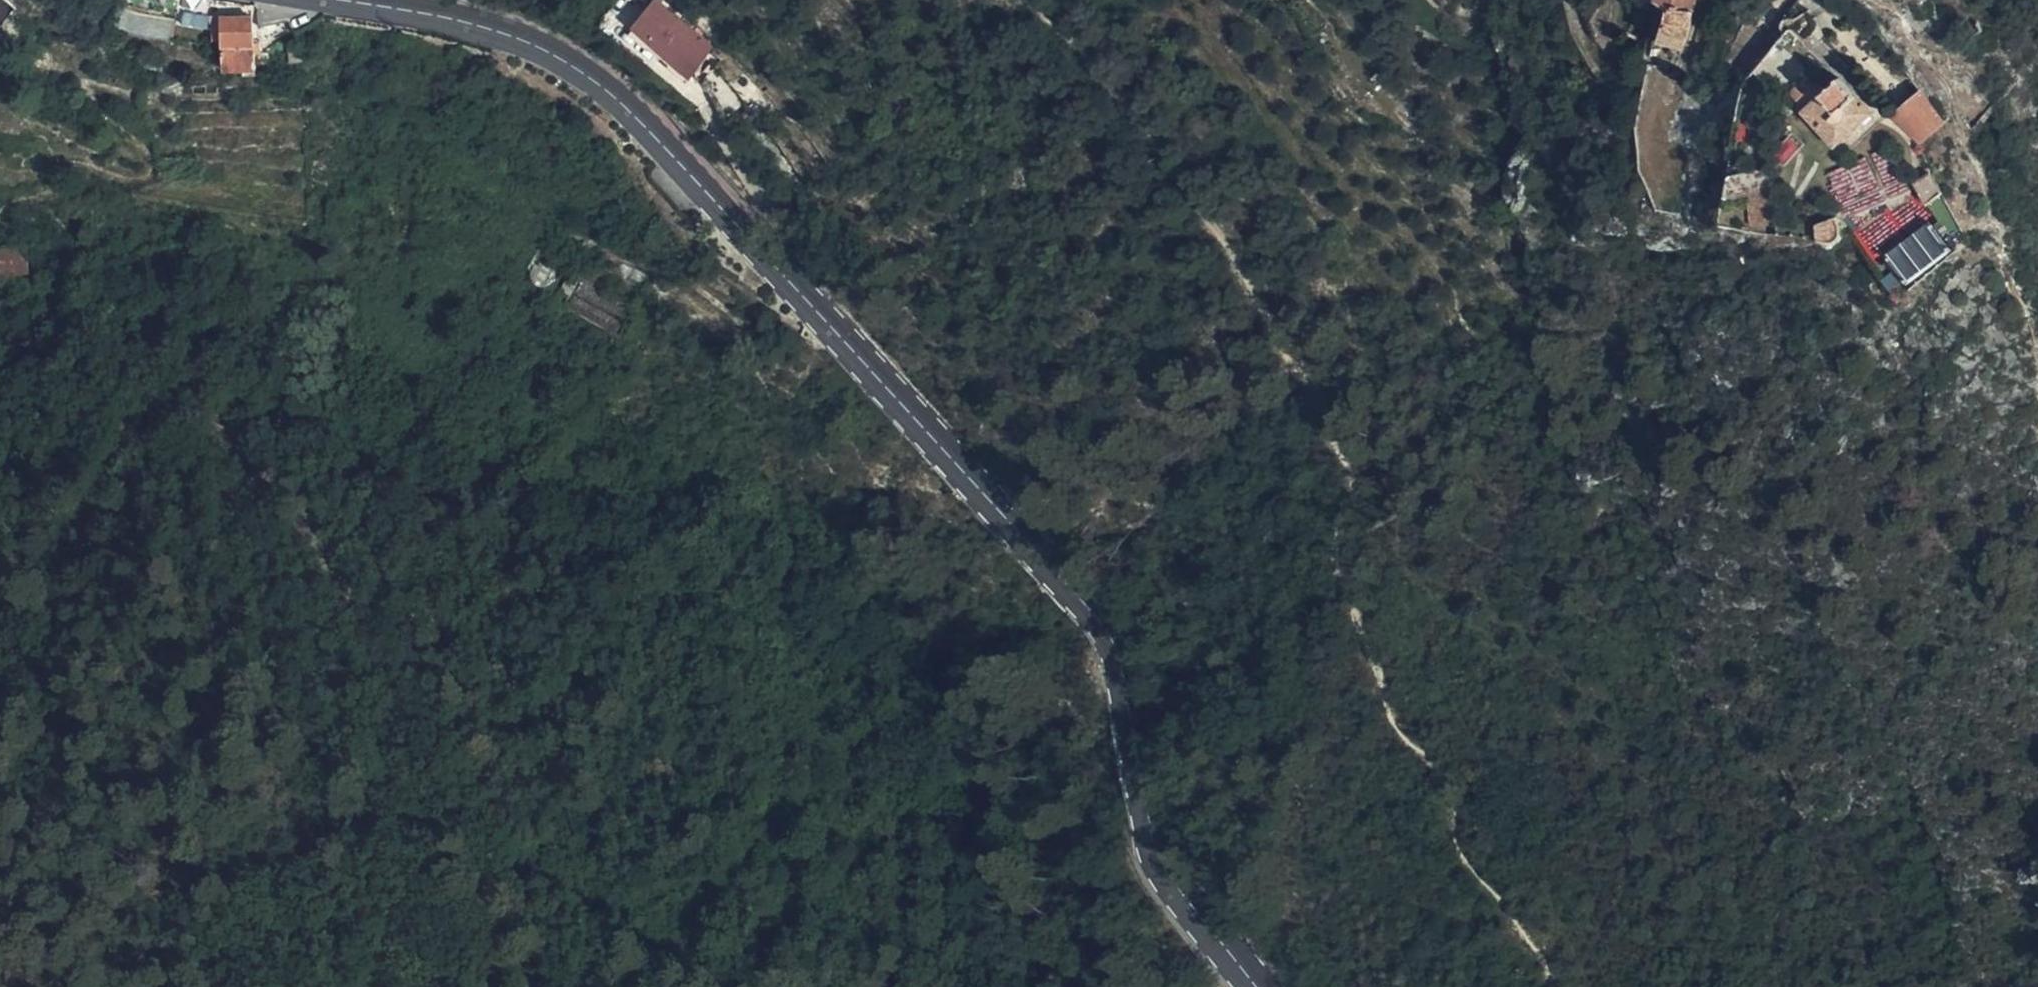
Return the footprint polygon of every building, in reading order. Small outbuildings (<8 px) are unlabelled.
[(255,2),(224,1),(221,47),(252,49),(252,41),(255,2)] [(687,72),(708,45),(654,3),(633,31),(687,72)] [(1649,36),(1673,42),(1677,28),(1683,6),(1656,4),(1655,4),(1649,36)] [(252,49),(221,47),(221,54),(251,55),(252,49)] [(1803,108),(1835,143),(1873,107),(1840,73),(1803,108)] [(1894,109),(1924,135),(1933,125),(1949,108),(1921,86),(1894,109)] [(1945,192),(1934,166),(1919,176),(1929,203),(1936,198),(1945,192)] [(1731,180),(1730,193),(1742,191),(1743,179),(1731,180)] [(1822,218),(1825,233),(1838,234),(1844,233),(1848,230),(1841,211),(1822,218)] [(1891,260),(1913,282),(1953,243),(1932,221),(1891,260)] [(0,234),(0,261),(27,257),(22,230),(0,234)]
